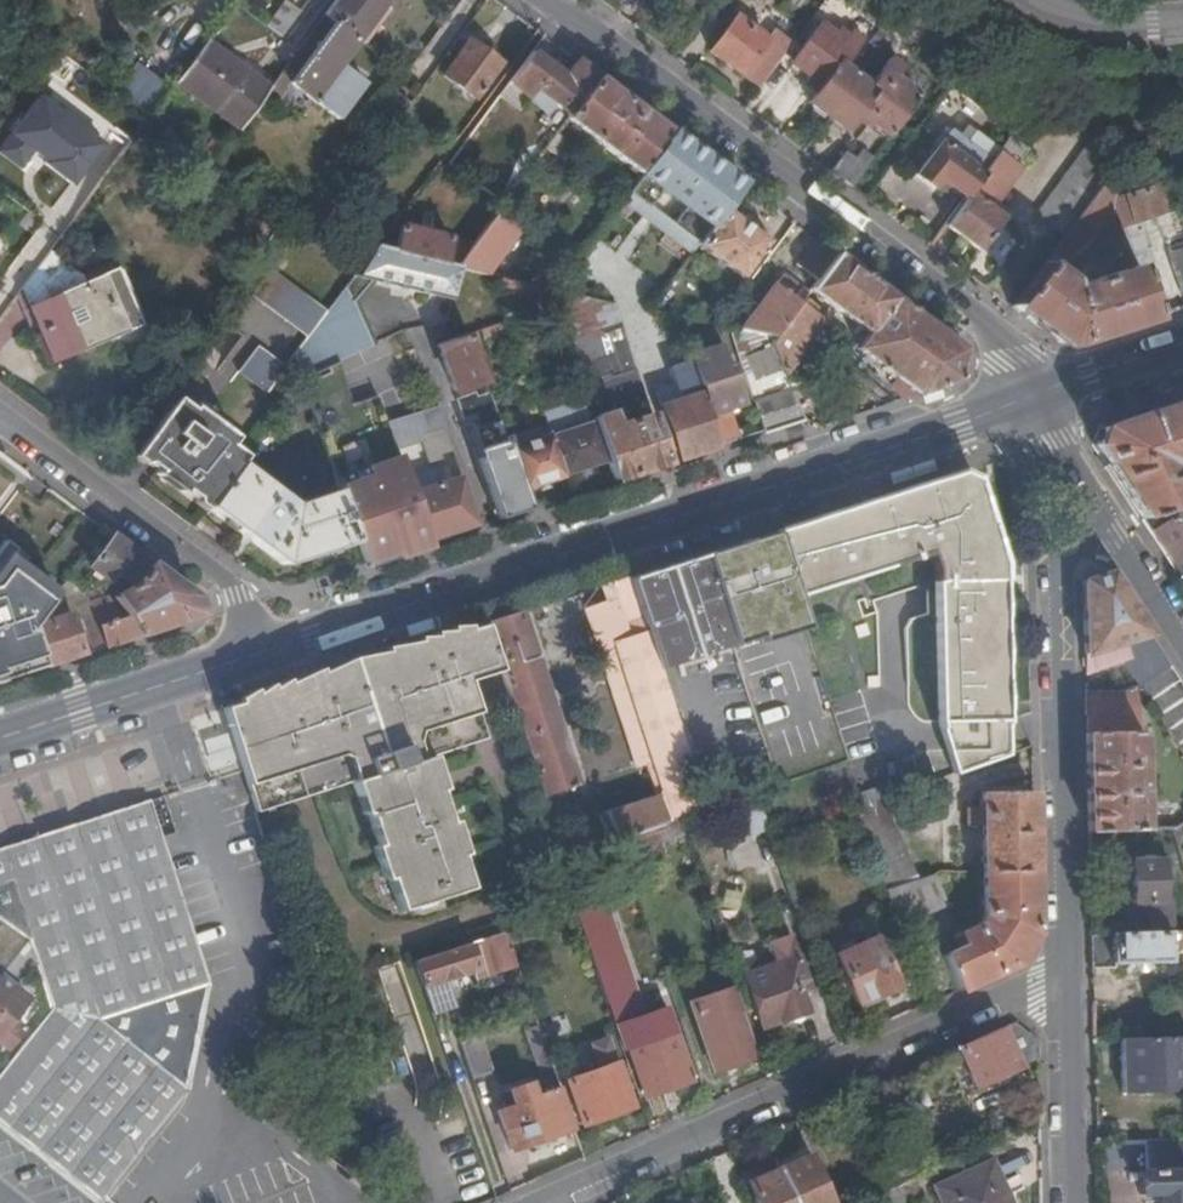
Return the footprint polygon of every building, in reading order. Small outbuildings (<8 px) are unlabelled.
[(392,9),(399,0),(336,0),(325,15),(357,40),(385,4),(392,9)] [(300,13),(285,2),(267,26),(282,37),(300,13)] [(357,40),(366,46),(392,9),(385,4),(357,40)] [(231,9),(217,27),(223,32),(237,14),(231,9)] [(295,124),(357,40),(325,15),(301,48),(271,88),(262,100),(295,124)] [(759,89),(792,44),(774,30),(768,40),(738,17),(711,52),(735,71),(759,89)] [(828,118),(857,79),(844,70),(865,42),(852,33),(845,42),(822,24),(792,64),(812,79),(808,83),(818,91),(809,104),(828,118)] [(208,39),(177,80),(241,128),(262,100),(271,88),(208,39)] [(474,99),(500,65),(469,42),(443,76),(474,99)] [(566,77),(532,53),(500,96),(521,112),(531,99),(537,91),(550,100),(546,106),(550,109),(548,112),(541,121),(557,134),(568,120),(600,77),(579,61),(566,77)] [(86,101),(97,86),(62,60),(51,75),(86,101)] [(905,116),(920,97),(896,79),(903,69),(891,60),(870,89),(857,79),(828,118),(847,132),(857,120),(866,127),(871,123),(889,137),(905,116)] [(171,89),(143,68),(124,94),(152,114),(171,89)] [(673,132),(600,77),(568,120),(641,175),(673,132)] [(537,91),(531,99),(548,112),(550,109),(546,106),(550,100),(537,91)] [(1150,122),(1147,113),(1110,119),(1035,220),(1063,240),(1108,179),(1150,122)] [(966,198),(1000,152),(990,143),(982,154),(952,131),(918,177),(934,189),(941,180),(966,198)] [(744,185),(673,132),(641,175),(658,188),(654,194),(666,202),(670,196),(712,228),(726,209),(744,185)] [(556,135),(546,149),(559,158),(568,145),(556,135)] [(1028,148),(1013,135),(1000,152),(966,198),(945,225),(978,250),(1003,219),(990,209),(1021,168),(1016,164),(1028,148)] [(830,173),(851,188),(872,161),(862,153),(855,162),(845,154),(830,173)] [(1108,179),(1063,240),(1012,308),(1066,347),(1153,319),(1150,311),(1137,270),(1136,267),(1086,284),(1084,278),(1075,281),(1076,287),(1071,289),(1069,281),(1049,267),(1111,221),(1114,232),(1110,234),(1119,264),(1132,259),(1122,225),(1166,210),(1159,186),(1142,192),(1139,182),(1127,186),(1130,196),(1115,201),(1108,179)] [(1174,195),(1182,222),(1182,193),(1174,195)] [(726,209),(712,228),(699,246),(743,279),(770,243),(726,209)] [(499,212),(459,268),(487,275),(521,229),(499,212)] [(395,254),(444,265),(450,239),(402,228),(395,254)] [(818,281),(837,255),(817,239),(798,265),(818,281)] [(360,270),(354,277),(451,299),(459,268),(444,265),(395,254),(376,249),(360,270)] [(1169,254),(1182,295),(1182,249),(1169,254)] [(892,386),(902,401),(959,382),(965,350),(837,255),(818,281),(812,290),(870,334),(859,350),(897,379),(892,386)] [(1154,265),(1137,270),(1150,311),(1166,305),(1154,265)] [(270,271),(251,296),(306,339),(325,314),(270,271)] [(31,278),(11,304),(16,315),(10,318),(11,320),(17,318),(25,337),(20,340),(21,343),(36,337),(47,363),(139,323),(117,273),(45,304),(36,282),(31,278)] [(745,329),(775,339),(801,304),(795,299),(802,290),(785,276),(777,286),(776,285),(743,328),(745,329)] [(511,315),(550,302),(546,288),(505,279),(501,290),(511,315)] [(293,354),(302,379),(338,364),(373,347),(345,288),(325,314),(306,339),(293,354)] [(771,345),(773,350),(784,375),(824,322),(820,318),(823,314),(804,300),(801,304),(775,339),(771,345)] [(618,304),(625,335),(656,329),(650,312),(618,304)] [(510,321),(480,330),(485,345),(515,335),(510,321)] [(741,341),(773,350),(771,345),(775,339),(745,329),(741,341)] [(437,344),(453,391),(484,380),(468,334),(437,344)] [(267,396),(285,372),(257,350),(239,374),(267,396)] [(747,382),(764,432),(803,419),(804,418),(784,375),(773,350),(753,364),(758,378),(747,382)] [(607,462),(614,481),(668,463),(653,423),(630,351),(575,370),(585,401),(607,462)] [(709,416),(719,446),(740,439),(730,410),(746,405),(729,358),(712,364),(718,382),(700,388),(711,416),(709,416)] [(302,381),(334,476),(398,455),(393,441),(386,423),(377,397),(352,405),(338,364),(302,379),(302,381)] [(695,379),(676,385),(681,401),(701,395),(695,379)] [(657,392),(680,459),(719,446),(709,416),(701,395),(681,401),(676,385),(657,392)] [(175,398),(169,406),(185,418),(191,410),(175,398)] [(546,426),(564,477),(607,462),(585,401),(543,415),(546,426)] [(1141,518),(1182,505),(1182,494),(1177,475),(1182,467),(1182,402),(1101,429),(1094,446),(1141,518)] [(146,463),(193,498),(198,497),(208,505),(235,469),(220,457),(228,447),(234,440),(193,407),(191,410),(185,418),(169,406),(136,451),(145,458),(146,463)] [(386,423),(393,441),(444,425),(437,406),(386,423)] [(505,440),(523,491),(564,477),(546,426),(505,440)] [(431,457),(452,450),(446,431),(438,434),(437,437),(426,441),(431,457)] [(473,448),(498,519),(529,508),(523,491),(505,440),(504,437),(473,448)] [(235,469),(239,464),(243,459),(228,447),(220,457),(235,469)] [(136,451),(132,456),(142,464),(146,463),(145,458),(136,451)] [(357,561),(364,563),(393,553),(427,542),(406,481),(398,455),(334,476),(338,493),(357,561)] [(278,583),(357,561),(338,493),(294,505),(239,464),(235,469),(208,505),(193,526),(278,583)] [(406,481),(427,542),(478,525),(461,476),(435,484),(432,473),(406,481)] [(954,774),(1005,756),(1003,692),(999,564),(986,522),(971,479),(959,473),(856,506),(815,519),(772,533),(792,596),(852,577),(908,559),(910,561),(914,559),(914,557),(925,553),(927,556),(931,571),(936,726),(954,774)] [(194,504),(203,511),(208,505),(198,497),(193,498),(194,504)] [(1150,532),(1170,564),(1178,575),(1182,572),(1182,514),(1181,512),(1150,532)] [(117,577),(140,551),(106,527),(78,563),(101,578),(108,568),(117,577)] [(792,596),(772,533),(748,541),(770,610),(724,624),(731,645),(757,637),(759,642),(803,628),(792,596)] [(748,541),(703,555),(724,624),(770,610),(748,541)] [(427,542),(393,553),(395,559),(429,548),(427,542)] [(24,621),(55,590),(46,583),(43,585),(26,572),(31,566),(5,545),(0,552),(0,604),(24,621)] [(90,621),(99,645),(199,614),(190,588),(140,551),(117,577),(102,587),(105,593),(85,599),(90,621)] [(724,624),(703,555),(646,573),(675,666),(682,664),(684,669),(708,662),(706,655),(732,648),(731,645),(724,624)] [(675,666),(646,573),(628,579),(644,626),(646,626),(648,634),(659,671),(675,666)] [(1081,583),(1084,673),(1112,665),(1108,654),(1114,652),(1111,646),(1124,642),(1128,651),(1124,653),(1121,660),(1139,686),(1169,666),(1109,574),(1081,583)] [(81,650),(99,645),(90,621),(85,599),(64,577),(56,589),(55,590),(24,621),(65,606),(81,650)] [(599,588),(604,603),(607,610),(619,605),(630,640),(648,634),(646,626),(644,626),(628,579),(599,588)] [(654,797),(663,823),(669,821),(637,722),(613,646),(630,640),(619,605),(607,610),(604,603),(584,609),(608,683),(638,779),(647,776),(653,797),(654,797)] [(39,666),(24,621),(0,604),(0,680),(39,666)] [(39,666),(83,654),(81,650),(65,606),(24,621),(39,666)] [(499,673),(540,799),(574,789),(519,614),(484,625),(499,673)] [(467,684),(499,673),(484,625),(452,636),(467,684)] [(669,821),(675,819),(685,815),(703,809),(659,671),(648,634),(630,640),(613,646),(637,722),(669,821)] [(341,672),(223,710),(243,772),(256,814),(350,783),(355,799),(364,796),(369,814),(366,815),(377,847),(372,849),(380,877),(385,876),(396,912),(410,908),(434,900),(469,889),(457,853),(461,851),(453,823),(448,824),(438,793),(442,791),(431,756),(485,739),(467,684),(452,636),(341,672)] [(1139,686),(1176,744),(1182,740),(1182,688),(1169,666),(1139,686)] [(1084,692),(1085,734),(1135,732),(1134,689),(1129,692),(1084,692)] [(1135,732),(1085,734),(1086,769),(1088,832),(1141,830),(1140,778),(1138,732),(1135,732)] [(936,781),(913,789),(919,809),(942,801),(936,781)] [(735,841),(769,831),(755,792),(722,803),(735,841)] [(996,872),(1034,870),(1033,793),(982,795),(982,811),(967,811),(968,828),(983,828),(984,873),(996,872)] [(364,796),(355,799),(361,817),(366,815),(369,814),(364,796)] [(613,839),(614,839),(663,823),(654,797),(653,797),(605,814),(613,839)] [(879,801),(847,812),(865,852),(883,891),(917,881),(897,837),(879,801)] [(1155,830),(1172,830),(1182,822),(1182,812),(1177,802),(1155,809),(1155,830)] [(26,941),(51,1010),(0,1073),(0,1126),(97,1200),(184,1091),(205,985),(147,804),(0,852),(0,922),(26,941)] [(614,839),(625,869),(661,856),(657,843),(680,835),(675,819),(669,821),(663,823),(614,839)] [(558,857),(566,854),(560,833),(551,835),(558,857)] [(1124,903),(1125,935),(1170,934),(1169,901),(1161,901),(1161,881),(1169,881),(1168,861),(1117,863),(1118,882),(1131,882),(1131,902),(1124,903)] [(311,868),(304,870),(308,882),(315,880),(311,868)] [(943,957),(958,992),(1016,966),(1035,935),(1034,870),(996,872),(984,873),(985,917),(977,927),(954,937),(960,951),(957,952),(956,951),(943,957)] [(883,891),(900,929),(948,908),(934,876),(917,881),(883,891)] [(436,908),(434,900),(410,908),(413,916),(436,908)] [(0,922),(0,974),(26,941),(0,922)] [(582,939),(602,998),(604,997),(612,1021),(629,1015),(620,990),(630,987),(610,929),(582,939)] [(512,930),(503,933),(506,939),(514,936),(512,930)] [(412,962),(430,1014),(454,1007),(445,980),(470,971),(476,968),(479,978),(515,965),(506,939),(503,933),(412,962)] [(1090,936),(1091,970),(1112,969),(1113,966),(1170,964),(1170,951),(1182,951),(1182,933),(1170,934),(1125,935),(1090,936)] [(808,988),(798,959),(790,937),(769,944),(777,966),(745,978),(762,1028),(785,1020),(787,1024),(802,1019),(802,1014),(806,1013),(798,991),(808,988)] [(897,987),(874,938),(835,956),(858,1004),(897,987)] [(354,979),(350,964),(342,967),(347,982),(354,979)] [(476,968),(470,971),(473,980),(479,978),(476,968)] [(757,1056),(733,987),(688,1002),(713,1072),(752,1060),(751,1058),(757,1056)] [(9,1052),(23,1033),(0,1015),(4,1010),(0,1007),(0,1045),(9,1052)] [(637,1012),(629,1015),(612,1021),(611,1022),(621,1050),(626,1049),(659,1038),(637,1012)] [(989,1036),(957,1050),(974,1088),(1005,1073),(1039,1057),(1039,1042),(1017,1024),(989,1036)] [(544,1087),(556,1082),(537,1027),(523,1032),(544,1087)] [(659,1038),(626,1049),(644,1097),(691,1080),(674,1033),(659,1038)] [(610,1036),(589,1040),(593,1060),(613,1056),(610,1036)] [(1122,1039),(1123,1066),(1124,1094),(1170,1093),(1182,1081),(1182,1037),(1169,1037),(1122,1039)] [(456,1044),(469,1079),(487,1073),(474,1038),(456,1044)] [(631,1107),(615,1063),(565,1081),(581,1125),(603,1117),(615,1113),(631,1107)] [(510,1150),(572,1128),(558,1087),(548,1091),(548,1093),(534,1098),(529,1082),(510,1088),(516,1104),(496,1112),(510,1150)] [(603,1117),(605,1124),(617,1120),(615,1113),(603,1117)] [(1155,1141),(1155,1173),(1140,1173),(1141,1197),(1159,1197),(1159,1202),(1182,1202),(1182,1140),(1155,1141)] [(778,1171),(793,1202),(828,1202),(823,1190),(807,1157),(778,1171)] [(774,1161),(743,1176),(755,1202),(793,1202),(778,1171),(774,1161)] [(993,1162),(970,1173),(936,1188),(942,1202),(1008,1202),(1001,1189),(1005,1188),(993,1162)] [(895,1189),(913,1181),(906,1167),(889,1175),(895,1189)] [(881,1182),(874,1185),(879,1196),(885,1193),(881,1182)]
